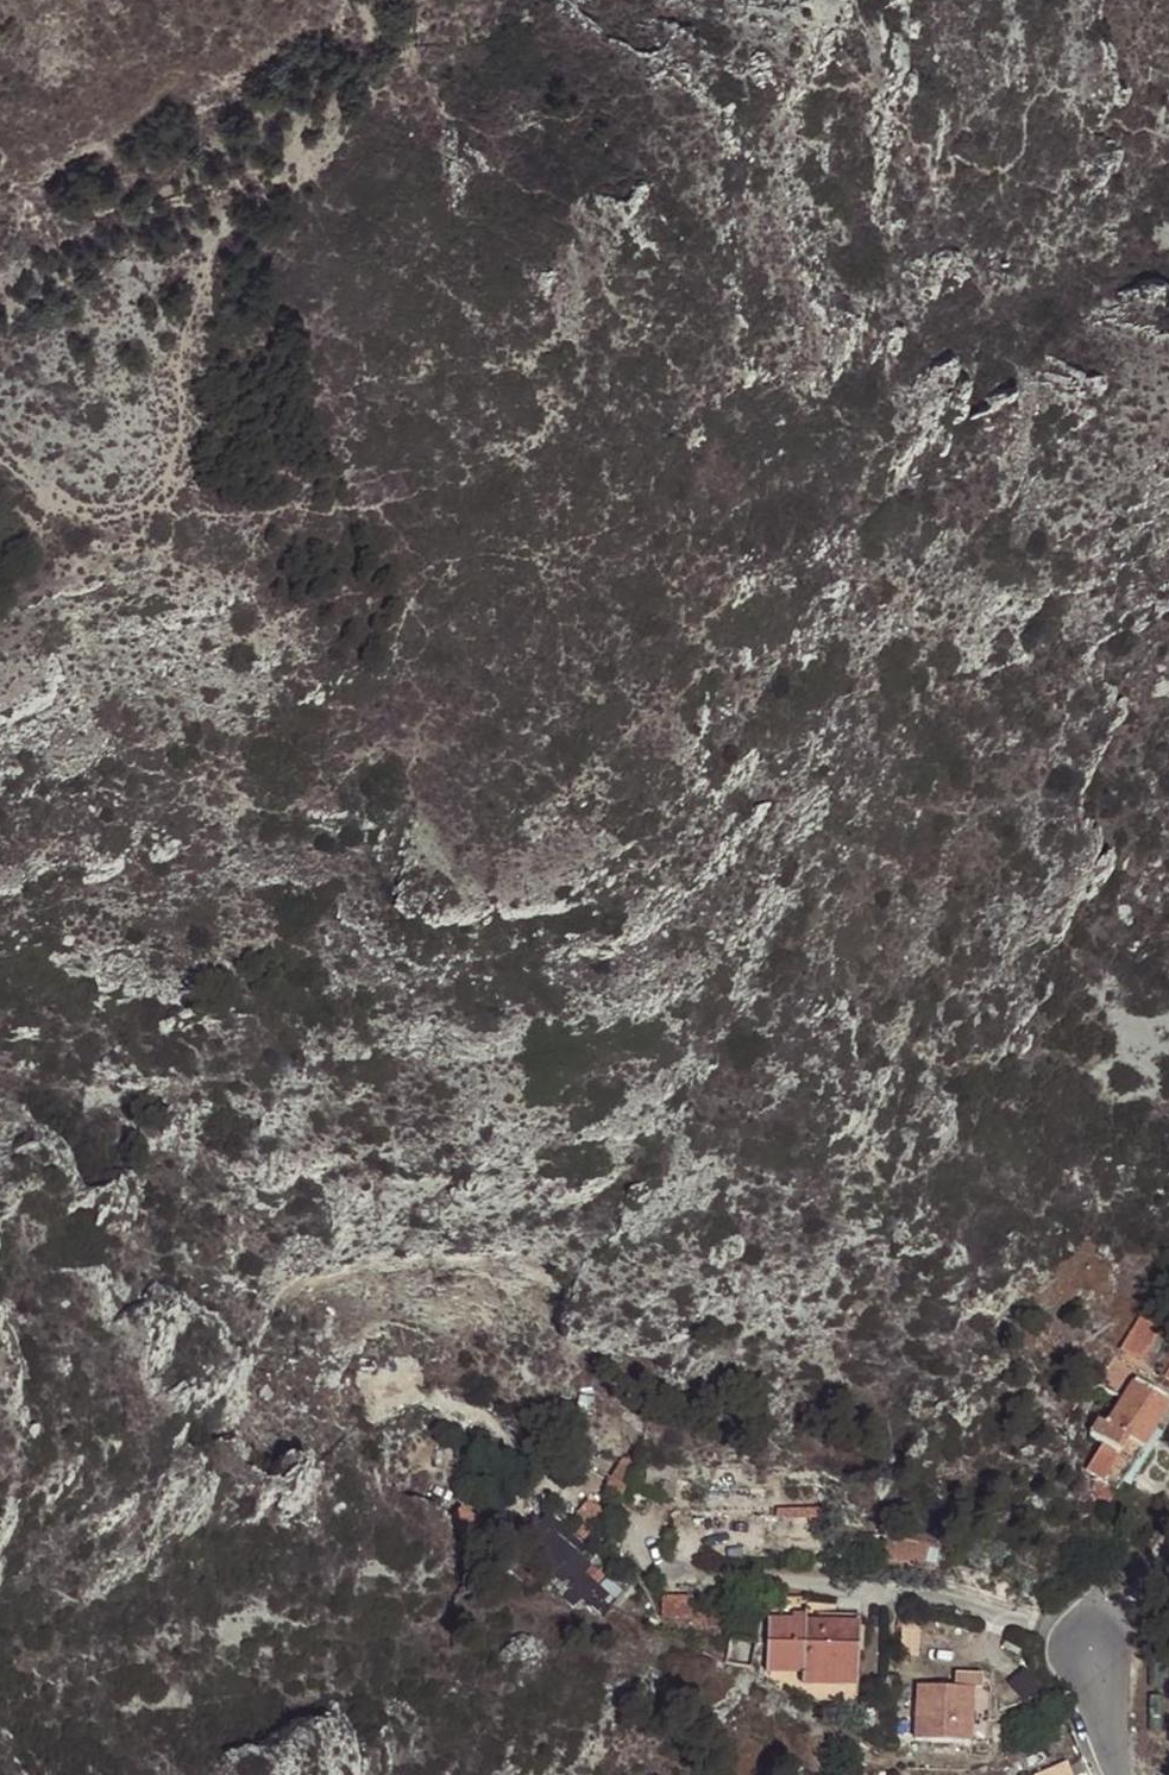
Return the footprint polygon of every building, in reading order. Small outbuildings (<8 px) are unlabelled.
[(1163,1326),(1143,1315),(1123,1351),(1142,1362),(1163,1326)] [(1141,1382),(1110,1424),(1104,1420),(1094,1436),(1106,1444),(1095,1461),(1092,1472),(1105,1481),(1130,1444),(1144,1452),(1168,1417),(1168,1401),(1141,1382)] [(805,1521),(754,1519),(754,1533),(803,1534),(805,1521)] [(606,1616),(629,1590),(580,1547),(557,1573),(606,1616)] [(667,1614),(695,1615),(696,1595),(667,1594),(667,1614)] [(858,1689),(859,1644),(861,1624),(771,1617),(768,1674),(804,1674),(803,1688),(858,1689)] [(976,1689),(918,1685),(915,1739),(973,1743),(976,1689)] [(993,1690),(976,1689),(973,1743),(990,1744),(993,1690)] [(1083,1764),(1048,1769),(1049,1774),(1084,1774),(1083,1764)]
